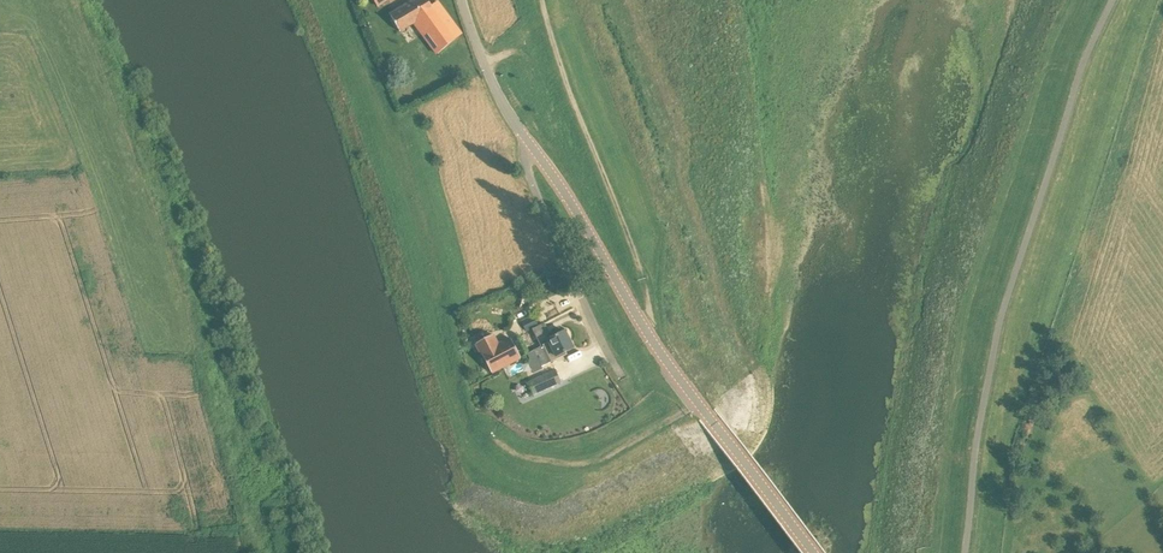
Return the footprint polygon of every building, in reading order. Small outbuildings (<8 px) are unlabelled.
[(426,0),(418,0),(390,16),(400,32),(410,26),(414,23),(437,55),(455,39),(446,28),(453,22),(439,4),(433,11),(426,0)] [(534,315),(521,322),(526,332),(539,326),(534,315)] [(532,329),(537,338),(549,332),(544,323),(532,329)] [(542,346),(543,347),(540,348),(544,356),(542,357),(546,365),(567,354),(566,352),(573,348),(565,332),(547,341),(548,343),(542,346)] [(476,343),(491,372),(521,358),(511,338),(498,345),(493,334),(476,343)] [(561,382),(556,370),(527,382),(533,395),(561,382)]
